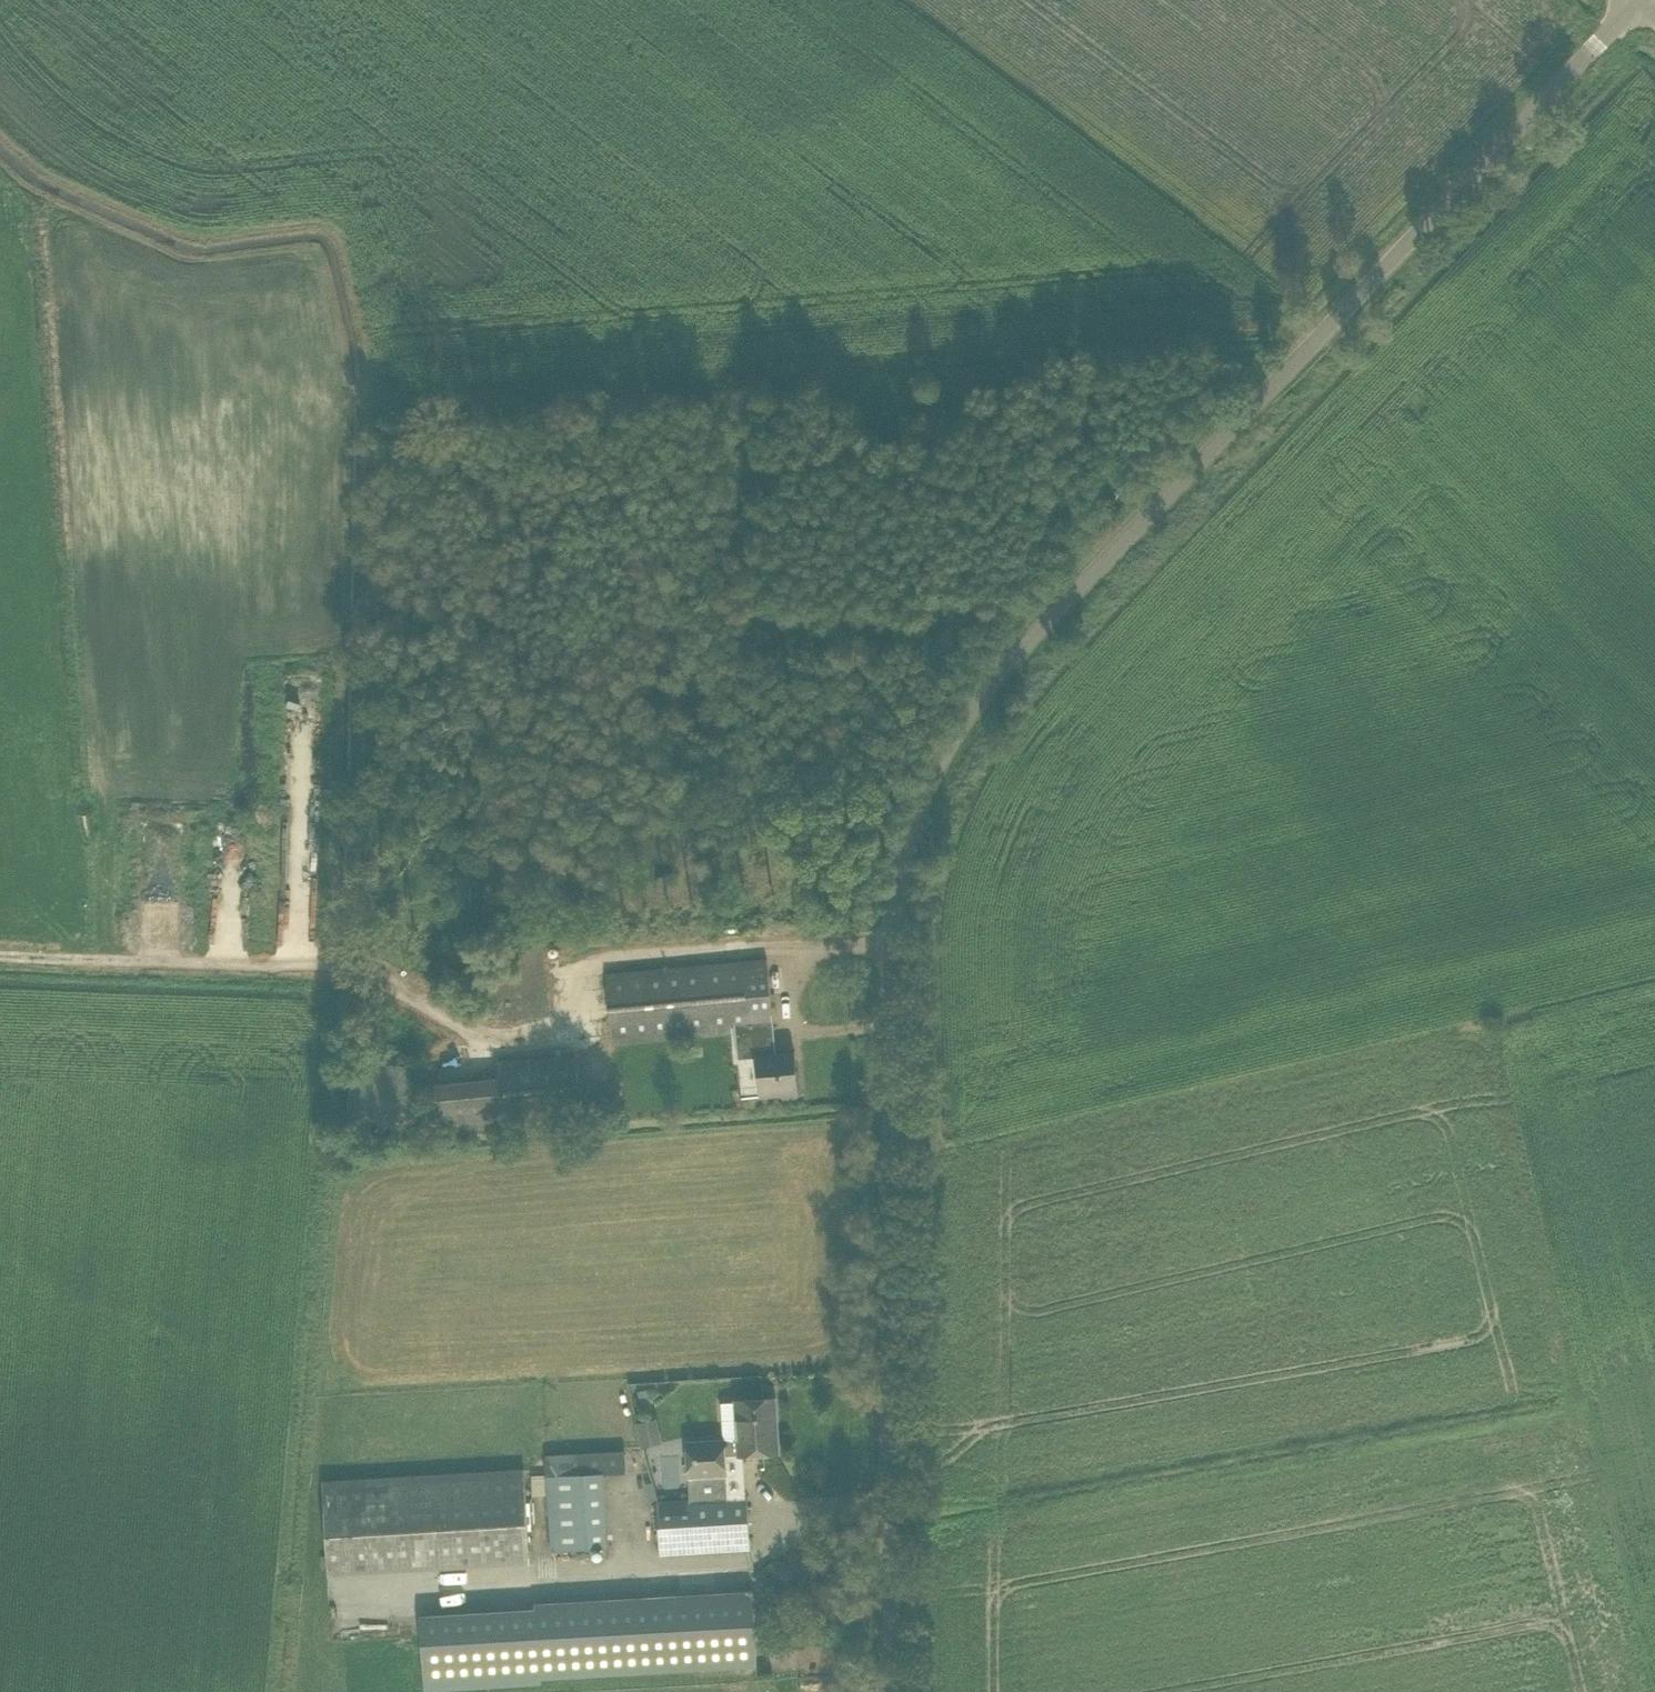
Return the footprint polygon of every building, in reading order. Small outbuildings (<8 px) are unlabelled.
[(611,1044),(735,1032),(738,1058),(755,1056),(759,1097),(799,1093),(795,1053),(776,1054),(767,960),(745,962),(745,958),(604,971),(611,1044)] [(496,1059),(498,1076),(425,1083),(429,1131),(582,1116),(575,1051),(496,1059)] [(656,1499),(659,1553),(749,1547),(746,1496),(728,1497),(726,1455),(739,1455),(739,1456),(779,1453),(776,1397),(721,1401),(723,1437),(686,1439),(690,1497),(656,1499)] [(634,1420),(639,1443),(660,1438),(655,1415),(634,1420)] [(608,1546),(603,1473),(626,1471),(624,1449),(544,1454),(551,1550),(608,1546)] [(322,1478),(328,1574),(530,1562),(524,1466),(322,1478)] [(541,1677),(756,1665),(755,1644),(770,1643),(767,1590),(752,1591),(752,1588),(534,1601),(534,1606),(419,1613),(424,1689),(541,1682),(541,1677)]
